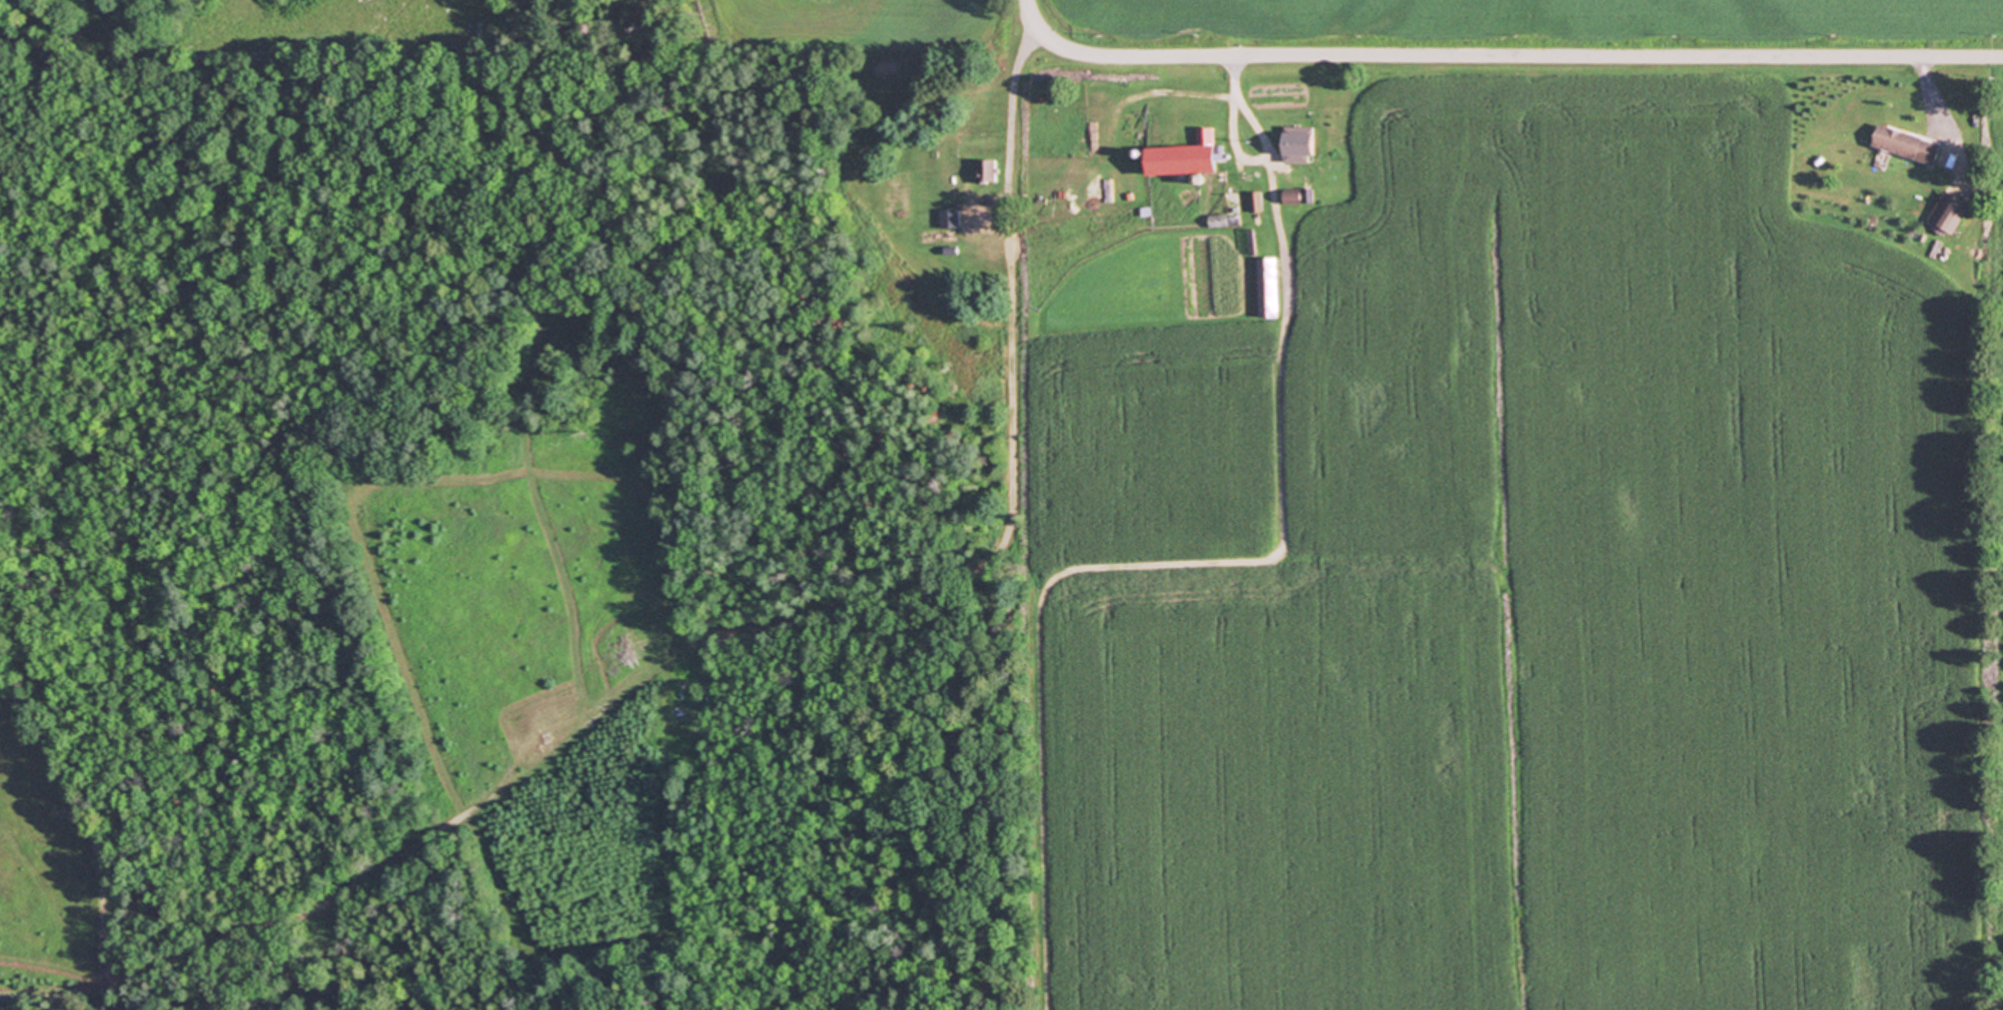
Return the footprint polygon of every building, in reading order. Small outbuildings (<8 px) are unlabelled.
[(1934,164),(1941,142),(1874,123),(1868,145),(1934,164)] [(1214,171),(1214,159),(1226,159),(1225,144),(1214,144),(1214,126),(1195,127),(1195,144),(1137,145),(1138,172),(1214,171)] [(1316,131),(1277,131),(1277,161),(1316,161),(1316,131)] [(979,183),(996,183),(996,159),(979,159),(979,183)] [(1925,222),(1950,236),(1968,205),(1943,190),(1925,222)] [(1239,191),(1226,191),(1226,214),(1207,214),(1207,225),(1240,225),(1239,191)] [(1250,191),(1250,210),(1262,210),(1262,191),(1250,191)] [(964,209),(942,209),(942,228),(964,228),(964,209)]
